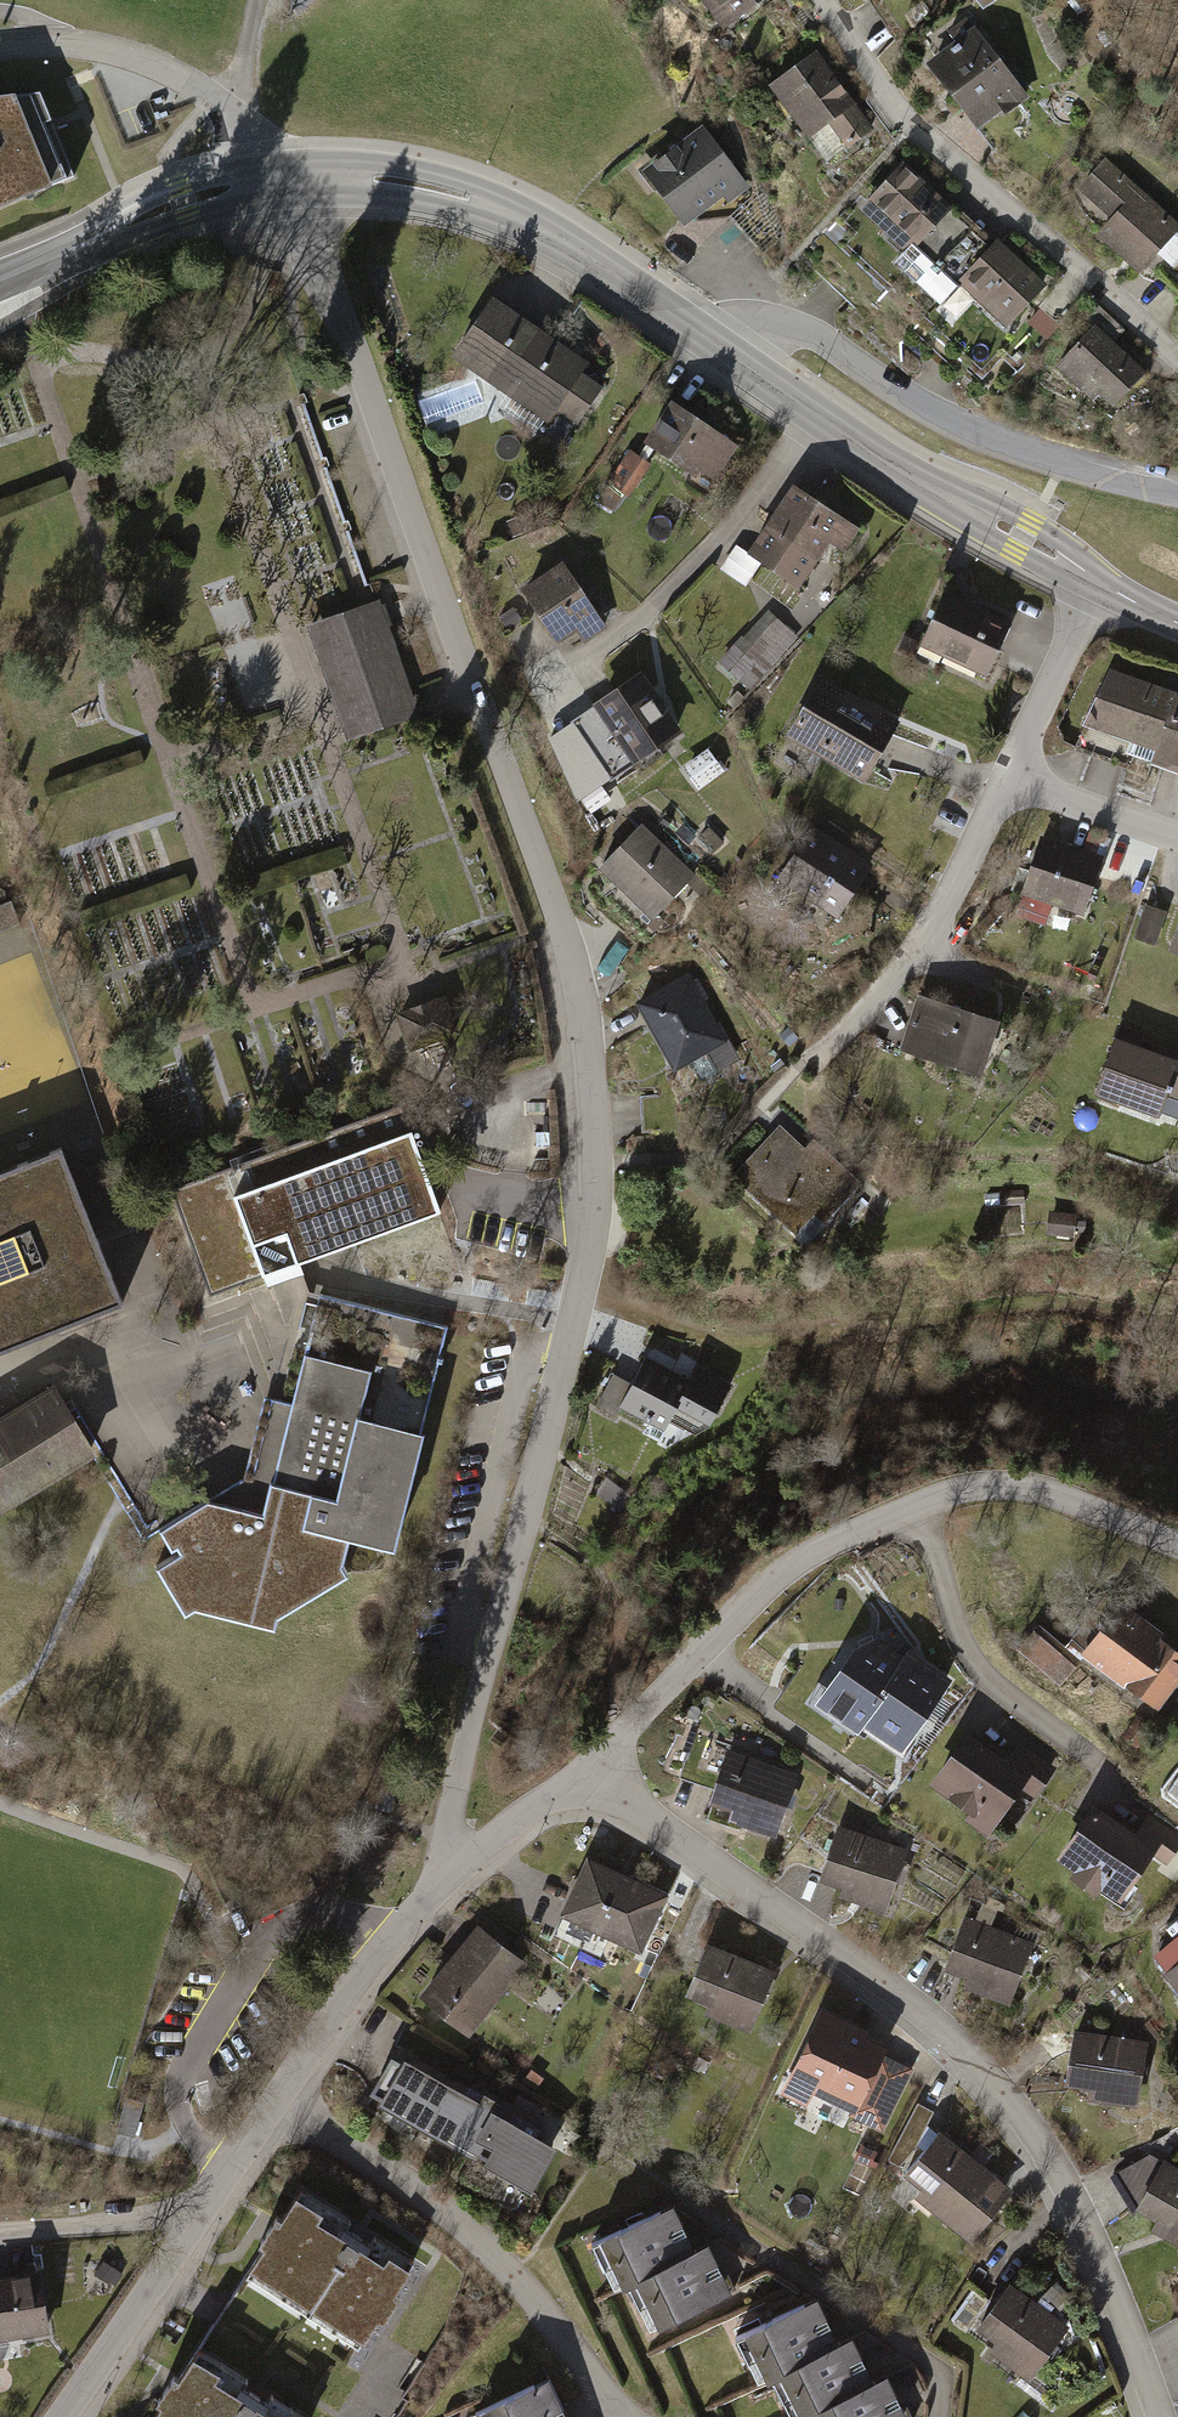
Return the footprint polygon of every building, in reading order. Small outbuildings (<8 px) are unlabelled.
[(716,30),(762,0),(696,0),(716,30)] [(984,9),(996,0),(977,0),(984,9)] [(967,34),(926,66),(979,133),(1019,101),(967,34)] [(870,131),(812,54),(761,92),(802,145),(817,134),(835,157),(870,131)] [(0,96),(0,206),(74,176),(39,91),(0,96)] [(742,185),(701,127),(634,174),(676,232),(742,185)] [(1107,166),(1084,192),(1116,221),(1100,239),(1136,271),(1176,228),(1107,166)] [(991,252),(904,171),(864,214),(907,254),(916,244),(1005,327),(1042,287),(998,245),(991,252)] [(586,367),(485,301),(445,364),(542,426),(550,414),(573,429),(598,391),(579,378),(586,367)] [(1098,327),(1059,369),(1108,415),(1148,373),(1098,327)] [(735,448),(667,407),(643,448),(711,488),(735,448)] [(651,470),(628,455),(605,491),(628,505),(651,470)] [(855,533),(796,491),(752,553),(798,585),(830,540),(844,549),(855,533)] [(604,635),(556,564),(513,592),(552,651),(573,637),(581,650),(604,635)] [(376,594),(302,619),(342,736),(416,711),(376,594)] [(1007,627),(941,596),(915,652),(982,682),(1007,627)] [(796,644),(766,615),(713,669),(743,698),(796,644)] [(1111,668),(1083,726),(1157,752),(1153,764),(1177,772),(1177,691),(1111,668)] [(676,735),(636,676),(587,709),(627,769),(676,735)] [(901,722),(822,676),(786,737),(866,783),(901,722)] [(577,717),(545,732),(576,795),(608,779),(577,717)] [(680,767),(697,790),(726,770),(709,746),(680,767)] [(587,811),(611,799),(604,785),(580,796),(587,811)] [(689,878),(636,827),(592,873),(645,924),(689,878)] [(867,867),(807,829),(773,883),(833,921),(867,867)] [(1098,864),(1036,844),(1018,898),(1081,918),(1098,864)] [(23,926),(14,903),(0,908),(0,935),(23,926)] [(1166,912),(1144,904),(1133,938),(1154,946),(1166,912)] [(1166,951),(1177,955),(1177,918),(1166,951)] [(689,977),(631,1006),(673,1092),(732,1063),(689,977)] [(443,990),(392,1009),(410,1059),(462,1040),(443,990)] [(1002,1022),(919,995),(901,1050),(984,1077),(1002,1022)] [(1114,1039),(1093,1096),(1158,1119),(1166,1098),(1177,1102),(1177,1061),(1114,1039)] [(390,1112),(166,1195),(204,1299),(429,1216),(390,1112)] [(802,1152),(776,1126),(723,1178),(792,1248),(854,1187),(811,1143),(802,1152)] [(0,1171),(0,1350),(123,1301),(61,1147),(0,1171)] [(685,1376),(646,1357),(619,1413),(663,1434),(678,1405),(712,1421),(729,1387),(689,1367),(685,1376)] [(165,1562),(142,1575),(168,1619),(258,1635),(260,1622),(335,1580),(327,1572),(335,1543),(378,1554),(409,1441),(348,1424),(361,1376),(294,1358),(281,1404),(262,1399),(239,1485),(150,1535),(165,1562)] [(44,1388),(0,1415),(0,1534),(97,1475),(44,1388)] [(425,1420),(428,1396),(400,1391),(396,1415),(425,1420)] [(1112,1607),(1072,1661),(1153,1720),(1177,1685),(1177,1654),(1112,1607)] [(854,1640),(814,1695),(857,1726),(863,1717),(901,1744),(950,1676),(909,1646),(904,1653),(876,1633),(854,1640)] [(1008,1754),(966,1726),(930,1778),(970,1807),(965,1815),(988,1831),(1020,1786),(1035,1796),(1057,1765),(1018,1739),(1008,1754)] [(798,1772),(727,1746),(708,1798),(731,1806),(727,1816),(775,1834),(798,1772)] [(1094,1799),(1056,1852),(1074,1865),(1070,1871),(1098,1890),(1102,1884),(1121,1897),(1152,1854),(1167,1864),(1177,1848),(1177,1834),(1148,1812),(1136,1828),(1094,1799)] [(908,1847),(838,1821),(818,1873),(842,1882),(838,1891),(885,1909),(908,1847)] [(668,1893),(586,1853),(558,1911),(641,1950),(668,1893)] [(1034,1940),(964,1912),(944,1964),(967,1973),(962,1983),(1010,2001),(1034,1940)] [(528,1962),(477,1920),(418,1993),(468,2034),(528,1962)] [(776,1968),(707,1938),(684,1990),(707,2000),(703,2009),(750,2030),(776,1968)] [(1159,1980),(1177,2004),(1177,1966),(1159,1980)] [(868,2027),(822,2004),(780,2090),(806,2103),(813,2090),(850,2108),(848,2113),(882,2130),(913,2068),(884,2053),(888,2045),(865,2033),(868,2027)] [(1149,2039),(1075,2026),(1065,2081),(1090,2085),(1088,2096),(1138,2104),(1149,2039)] [(368,2101),(522,2190),(549,2144),(395,2056),(368,2101)] [(531,2068),(523,2080),(535,2088),(543,2077),(531,2068)] [(1014,2188),(940,2127),(904,2170),(922,2185),(915,2194),(971,2240),(1014,2188)] [(1165,2156),(1136,2204),(1157,2217),(1151,2226),(1177,2242),(1177,2164),(1165,2156)] [(355,2236),(292,2196),(246,2267),(361,2341),(407,2269),(355,2236)] [(672,2202),(594,2240),(616,2286),(630,2279),(653,2326),(731,2288),(707,2239),(694,2246),(672,2202)] [(0,2285),(0,2350),(49,2339),(36,2277),(0,2285)] [(1070,2325),(1010,2279),(976,2323),(996,2339),(989,2347),(1029,2377),(1070,2325)] [(739,2334),(763,2382),(774,2377),(794,2416),(908,2416),(887,2373),(872,2381),(850,2336),(839,2341),(817,2296),(739,2334)] [(186,2353),(144,2416),(285,2416),(252,2396),(186,2353)] [(472,2416),(559,2416),(541,2383),(472,2416)]
